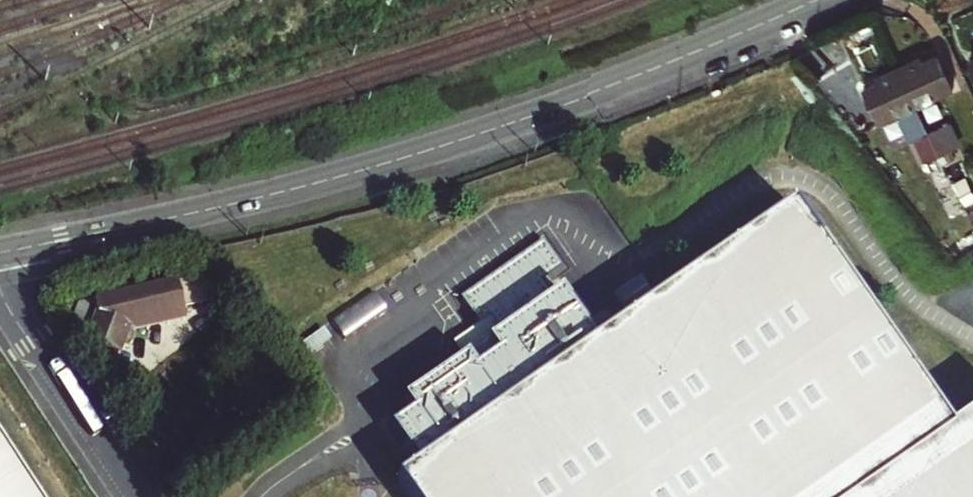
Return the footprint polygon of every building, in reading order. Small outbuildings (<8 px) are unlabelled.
[(900,65),(902,69),(917,103),(954,86),(938,53),(925,59),(923,54),(900,65)] [(878,80),(866,85),(881,120),(916,104),(917,103),(902,69),(900,65),(876,75),(878,80)] [(945,122),(931,129),(942,152),(957,145),(945,122)] [(942,152),(931,129),(928,130),(916,136),(926,159),(942,152)] [(793,206),(597,343),(417,468),(396,482),(406,496),(972,496),(972,416),(951,431),(793,206)] [(390,429),(417,468),(597,343),(561,291),(552,297),(542,282),(562,268),(543,240),(460,298),(479,326),(489,318),(500,333),(464,359),(404,401),(413,413),(390,429)] [(227,299),(207,275),(95,302),(98,316),(86,344),(105,352),(102,359),(115,365),(132,327),(184,314),(184,310),(227,299)] [(366,313),(386,304),(380,292),(361,301),(366,313)] [(479,326),(453,344),(464,359),(500,333),(489,318),(479,326)] [(0,437),(0,496),(39,496),(0,437)]
